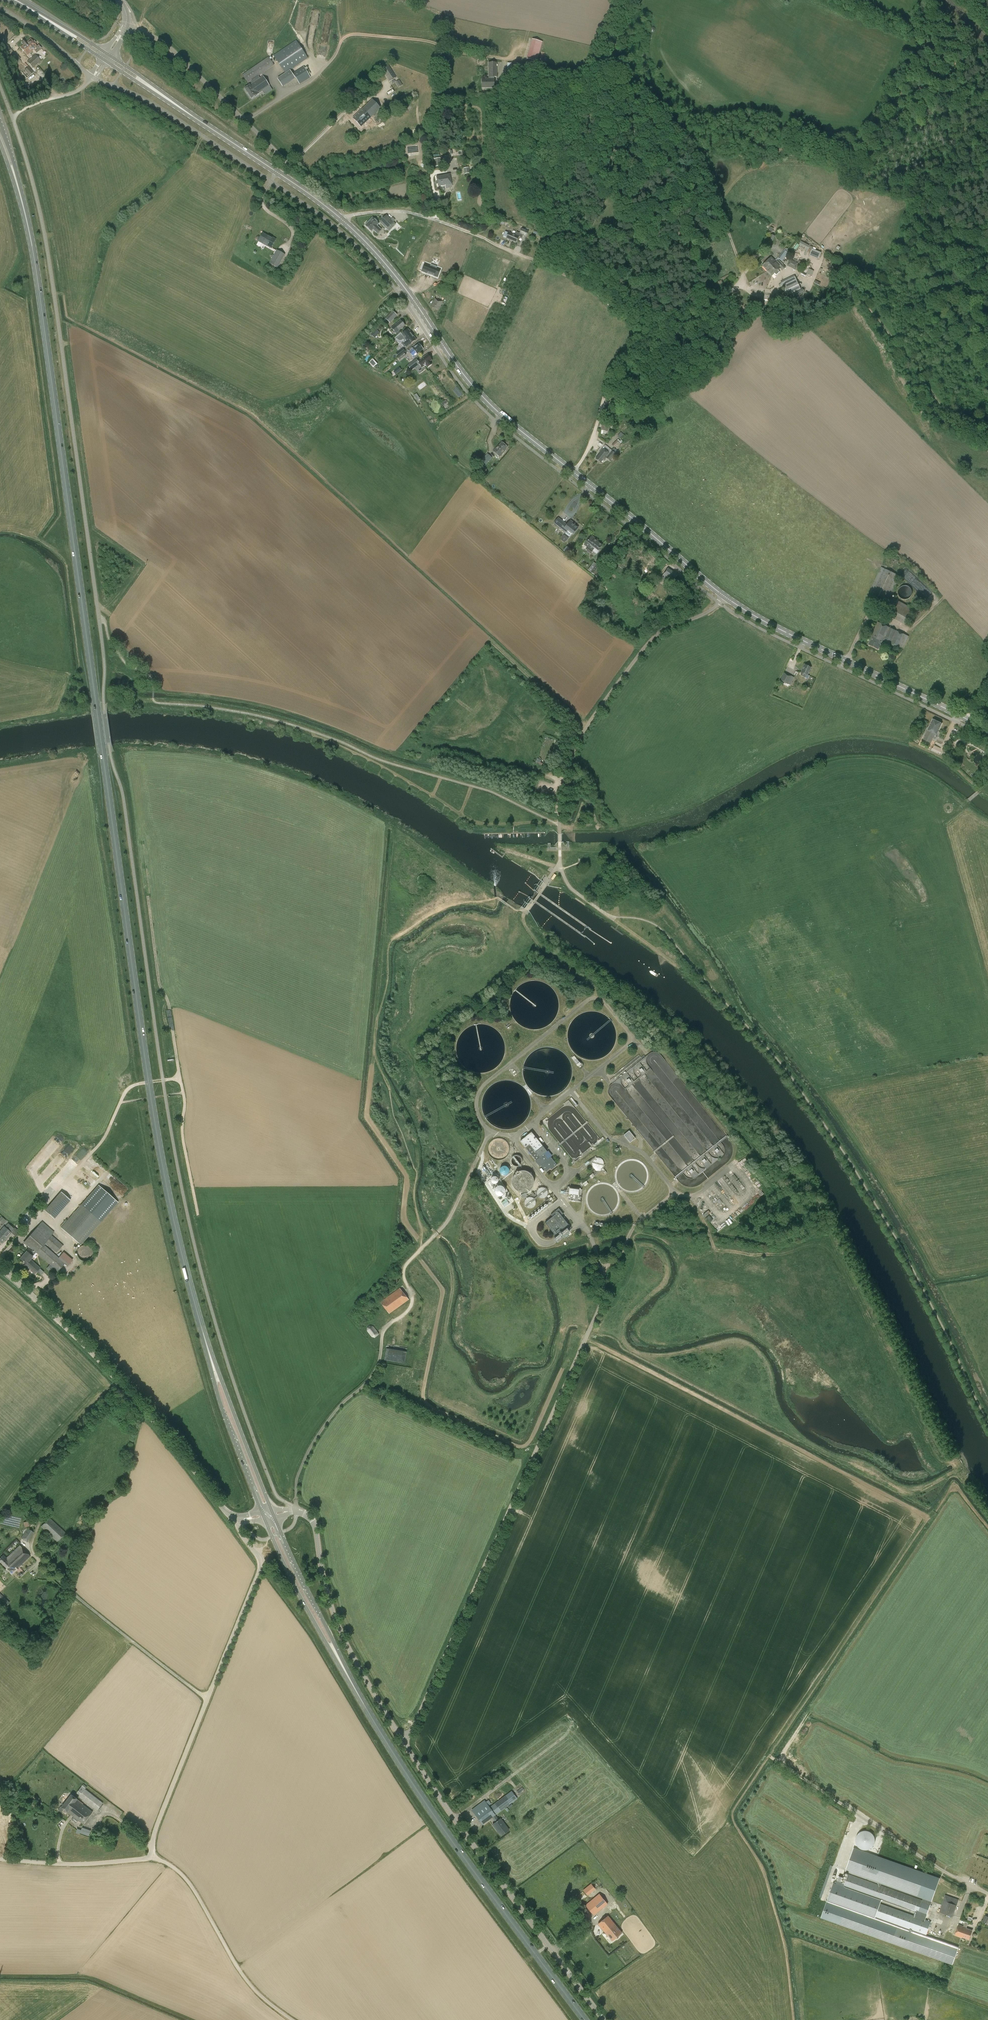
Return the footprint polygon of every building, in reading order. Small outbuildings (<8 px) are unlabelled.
[(27,55),(37,47),(30,39),(20,48),(27,55)] [(542,43),(532,40),(527,60),(536,62),(542,43)] [(285,74),(308,58),(296,41),(273,56),(285,74)] [(6,51),(11,56),(14,53),(9,48),(9,47),(6,44),(1,49),(5,52),(6,51)] [(16,54),(13,57),(17,62),(16,63),(18,64),(21,62),(19,60),(20,59),(16,54)] [(41,61),(35,55),(27,62),(32,68),(41,61)] [(270,86),(263,76),(260,78),(258,76),(274,65),(269,57),(242,75),(247,84),(250,82),(252,84),(250,85),(249,85),(244,88),(251,99),(259,94),(259,93),(270,86)] [(482,88),(494,88),(494,79),(494,77),(497,77),(497,62),(489,62),(489,79),(482,79),(482,88)] [(514,62),(513,70),(525,73),(527,65),(514,62)] [(390,82),(396,77),(388,65),(382,69),(390,82)] [(304,66),(292,73),(299,84),(310,78),(304,66)] [(26,79),(33,73),(28,67),(20,74),(26,79)] [(283,87),(295,78),(290,71),(277,79),(283,87)] [(372,99),(363,109),(371,117),(381,108),(372,99)] [(361,127),(371,117),(363,109),(353,118),(361,127)] [(436,177),(438,187),(452,184),(450,174),(436,177)] [(634,187),(638,191),(646,183),(642,179),(634,187)] [(396,225),(387,216),(380,222),(389,232),(396,225)] [(365,225),(371,231),(379,224),(373,218),(365,225)] [(527,237),(529,231),(522,228),(519,234),(527,237)] [(505,232),(503,237),(506,238),(516,243),(519,237),(509,232),(508,233),(505,232)] [(263,233),(258,241),(271,248),(276,239),(273,238),(273,239),(263,233)] [(818,259),(820,252),(810,249),(807,256),(818,259)] [(285,254),(277,250),(269,263),(278,268),(285,254)] [(763,267),(767,271),(772,276),(774,274),(776,276),(780,273),(780,272),(778,270),(781,268),(781,267),(783,265),(778,260),(776,263),(771,257),(762,266),(763,267)] [(792,269),(794,270),(795,268),(797,264),(790,260),(787,266),(792,269)] [(804,263),(799,261),(795,270),(799,272),(801,268),(802,268),(804,263)] [(422,270),(437,276),(438,277),(441,268),(425,262),(422,270)] [(716,282),(718,286),(723,283),(723,284),(732,279),(730,274),(720,278),(721,280),(716,282)] [(784,290),(787,296),(800,290),(794,276),(781,282),(785,290),(784,290)] [(435,298),(431,307),(439,310),(443,301),(435,298)] [(383,323),(386,325),(389,322),(396,315),(392,311),(385,319),(386,320),(383,323)] [(405,326),(401,321),(395,325),(392,328),(396,333),(399,330),(405,326)] [(405,340),(412,335),(408,329),(395,338),(399,344),(402,341),(403,341),(405,340)] [(406,341),(403,343),(405,347),(408,345),(409,345),(415,340),(416,340),(416,339),(412,335),(405,340),(406,341)] [(420,352),(419,351),(423,349),(418,344),(415,346),(412,348),(413,349),(409,352),(412,356),(414,355),(415,356),(420,352)] [(397,357),(398,358),(404,353),(405,351),(403,348),(396,353),(399,357),(397,357)] [(427,367),(431,365),(429,362),(430,361),(431,360),(427,354),(424,357),(421,359),(422,360),(418,362),(416,359),(408,366),(408,367),(409,368),(411,370),(419,364),(421,367),(425,364),(427,367)] [(377,363),(372,358),(368,362),(373,367),(377,363)] [(628,394),(635,397),(639,390),(631,386),(628,394)] [(601,430),(607,431),(610,421),(604,419),(601,430)] [(612,445),(615,448),(618,445),(619,445),(622,442),(619,438),(612,445)] [(598,441),(592,448),(596,451),(602,444),(598,441)] [(507,447),(502,442),(499,446),(498,446),(493,451),(500,457),(505,450),(507,447)] [(600,453),(596,459),(601,463),(604,460),(605,460),(606,458),(610,461),(616,454),(614,453),(616,450),(614,448),(612,451),(605,445),(603,448),(599,453),(600,453)] [(481,460),(486,465),(492,458),(487,453),(481,460)] [(570,520),(566,525),(564,523),(558,518),(554,523),(560,528),(566,532),(568,530),(573,534),(578,528),(574,525),(575,524),(570,520)] [(592,551),(594,548),(598,551),(602,545),(591,537),(587,542),(585,545),(588,547),(586,550),(590,553),(592,551)] [(571,550),(567,546),(563,551),(568,554),(571,550)] [(595,566),(590,572),(596,577),(602,568),(598,565),(596,566),(595,566)] [(881,567),(869,592),(889,602),(901,576),(881,567)] [(674,580),(679,583),(682,578),(677,575),(667,568),(661,577),(668,581),(667,582),(670,585),(674,580)] [(900,588),(899,590),(898,593),(899,595),(900,597),(903,599),(906,600),(909,599),(910,598),(911,596),(912,592),(911,590),(909,587),(906,586),(903,586),(900,588)] [(915,610),(900,602),(899,601),(892,598),(884,612),(907,625),(915,610)] [(869,645),(879,649),(883,640),(902,650),(909,636),(878,622),(871,637),(872,637),(869,645)] [(808,679),(809,676),(807,675),(811,668),(805,665),(801,672),(802,673),(801,676),(808,679)] [(780,681),(788,685),(791,676),(784,673),(780,681)] [(923,740),(931,743),(935,734),(937,735),(942,724),(933,720),(928,731),(928,730),(923,740)] [(580,1062),(574,1056),(572,1057),(571,1057),(570,1057),(579,1068),(583,1065),(581,1062),(580,1062)] [(623,1135),(630,1143),(635,1138),(629,1131),(623,1135)] [(548,1159),(543,1154),(547,1151),(531,1132),(520,1141),(536,1160),(535,1161),(540,1166),(541,1165),(546,1172),(550,1168),(551,1169),(557,1165),(551,1157),(548,1159)] [(488,1151),(488,1153),(490,1156),(492,1158),(495,1159),(498,1160),(500,1160),(503,1159),(506,1157),(508,1155),(509,1152),(510,1149),(509,1147),(508,1144),(507,1142),(504,1140),(502,1139),(499,1138),(496,1138),(494,1139),(492,1141),(490,1143),(488,1145),(488,1148),(488,1151)] [(511,1162),(512,1164),(513,1165),(515,1166),(517,1166),(519,1166),(520,1165),(521,1163),(522,1161),(521,1159),(520,1157),(519,1156),(517,1156),(515,1156),(513,1157),(512,1158),(511,1160),(511,1162)] [(589,1176),(591,1179),(595,1176),(599,1173),(600,1173),(602,1171),(604,1174),(606,1174),(607,1172),(603,1168),(604,1167),(605,1165),(604,1164),(604,1163),(603,1161),(602,1159),(600,1158),(599,1158),(597,1158),(595,1156),(588,1162),(589,1163),(592,1163),(592,1165),(592,1166),(595,1170),(596,1171),(598,1171),(594,1175),(593,1173),(589,1176)] [(62,1180),(79,1161),(75,1158),(58,1176),(62,1180)] [(508,1170),(508,1169),(507,1168),(506,1166),(506,1165),(504,1165),(503,1164),(502,1164),(500,1164),(499,1165),(498,1166),(497,1166),(497,1168),(496,1169),(496,1170),(496,1171),(496,1172),(497,1173),(498,1174),(499,1176),(501,1176),(502,1176),(503,1176),(504,1176),(506,1175),(507,1174),(508,1173),(508,1171),(508,1170)] [(80,1169),(76,1175),(91,1186),(95,1180),(80,1169)] [(512,1183),(513,1186),(514,1188),(517,1190),(519,1191),(522,1192),(525,1192),(528,1191),(530,1189),(532,1187),(533,1184),(534,1181),(533,1178),(532,1176),(530,1174),(528,1172),(526,1171),(523,1170),(520,1171),(518,1172),(516,1173),(514,1175),(513,1178),(512,1180),(512,1183)] [(498,1198),(505,1190),(491,1175),(483,1183),(498,1198)] [(537,1194),(538,1196),(539,1197),(541,1198),(543,1198),(545,1198),(546,1196),(547,1195),(548,1192),(547,1191),(546,1189),(544,1188),(542,1187),(540,1188),(539,1189),(538,1190),(537,1192),(537,1194)] [(569,1188),(567,1201),(580,1202),(582,1190),(569,1188)] [(54,1219),(70,1200),(61,1192),(44,1210),(54,1219)] [(525,1203),(525,1205),(527,1207),(528,1208),(530,1208),(532,1207),(534,1206),(535,1205),(536,1203),(535,1201),(534,1199),(533,1198),(531,1197),(529,1197),(527,1198),(526,1199),(525,1201),(525,1203)] [(537,1215),(551,1200),(549,1198),(534,1212),(537,1215)] [(80,1245),(101,1222),(82,1205),(61,1228),(80,1245)] [(569,1225),(558,1211),(544,1223),(555,1236),(569,1225)] [(32,1256),(35,1253),(36,1253),(58,1272),(65,1263),(45,1246),(47,1244),(56,1253),(63,1245),(51,1235),(54,1232),(42,1221),(23,1242),(32,1250),(29,1254),(32,1256)] [(0,1231),(0,1242),(2,1243),(11,1233),(10,1232),(13,1229),(7,1224),(4,1227),(0,1231)] [(77,1253),(77,1256),(78,1258),(80,1259),(82,1261),(84,1261),(86,1261),(89,1260),(90,1259),(92,1257),(93,1255),(93,1252),(92,1250),(91,1248),(89,1247),(87,1245),(85,1245),(82,1246),(80,1247),(78,1248),(77,1251),(77,1253)] [(26,1251),(23,1255),(20,1259),(25,1264),(24,1265),(25,1264),(26,1264),(29,1260),(30,1259),(32,1256),(29,1254),(26,1251)] [(25,1264),(24,1265),(34,1274),(36,1272),(39,1273),(41,1275),(44,1272),(40,1268),(30,1259),(29,1260),(26,1264),(25,1264)] [(380,1302),(389,1314),(408,1300),(400,1288),(380,1302)] [(370,1338),(378,1335),(374,1326),(367,1329),(370,1338)] [(386,1348),(384,1360),(405,1363),(407,1352),(386,1348)] [(49,1517),(40,1527),(57,1542),(66,1533),(49,1517)] [(26,1527),(21,1538),(29,1541),(33,1530),(26,1527)] [(7,1558),(3,1555),(0,1558),(0,1562),(12,1573),(17,1569),(30,1556),(20,1545),(7,1558)] [(97,1810),(103,1803),(85,1789),(79,1797),(97,1810)] [(499,1819),(496,1815),(517,1799),(512,1791),(490,1807),(484,1800),(471,1810),(482,1825),(492,1817),(496,1822),(492,1824),(501,1836),(509,1830),(500,1818),(499,1819)] [(67,1812),(77,1800),(77,1799),(72,1794),(62,1807),(67,1812)] [(77,1800),(67,1812),(83,1824),(93,1812),(77,1800)] [(925,1919),(940,1878),(854,1847),(845,1871),(866,1878),(865,1880),(849,1874),(844,1888),(831,1882),(818,1916),(954,1964),(959,1947),(926,1935),(931,1921),(925,1919)] [(591,1883),(583,1890),(587,1895),(595,1889),(591,1883)] [(593,1915),(608,1904),(599,1893),(585,1905),(593,1915)] [(957,1905),(959,1900),(945,1895),(939,1912),(953,1917),(957,1905)] [(622,1933),(608,1915),(598,1923),(612,1941),(622,1933)] [(965,1922),(964,1926),(959,1925),(955,1935),(962,1938),(962,1937),(969,1940),(973,1930),(967,1928),(967,1927),(968,1923),(965,1922)]
